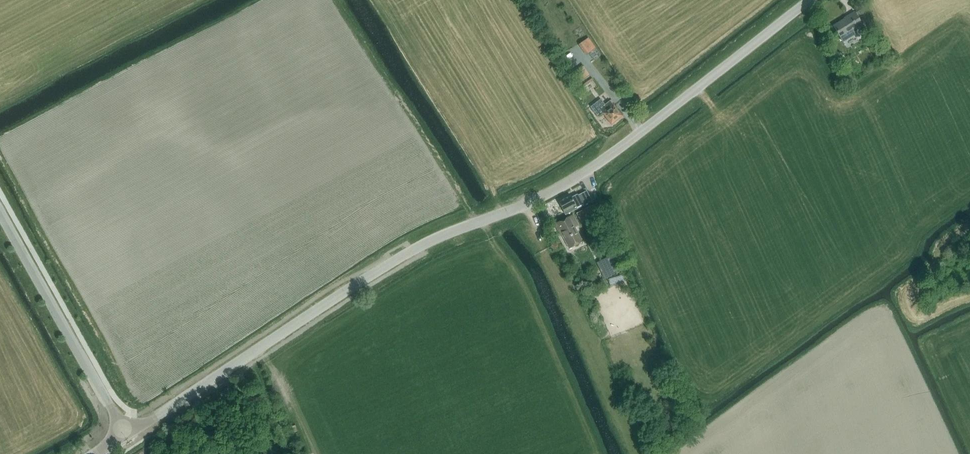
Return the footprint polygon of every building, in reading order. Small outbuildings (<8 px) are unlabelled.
[(847,34),(861,25),(866,33),(871,30),(866,23),(869,21),(862,9),(855,14),(854,12),(848,16),(849,17),(833,26),(841,38),(843,41),(849,37),(847,34)] [(578,45),(586,55),(596,48),(588,38),(578,45)] [(589,77),(584,69),(574,75),(579,83),(589,77)] [(598,117),(603,114),(611,124),(613,123),(614,123),(617,121),(616,120),(622,116),(613,105),(610,101),(605,105),(601,100),(590,107),(598,117)] [(566,215),(577,209),(592,202),(587,192),(572,199),(570,196),(558,202),(564,212),(566,215)] [(581,222),(598,213),(593,205),(577,214),(581,222)] [(580,233),(579,234),(575,228),(579,226),(574,215),(569,217),(556,224),(569,248),(584,241),(580,233)] [(607,278),(610,277),(617,273),(626,269),(621,258),(612,262),(610,257),(604,260),(607,265),(602,267),(607,278)]
